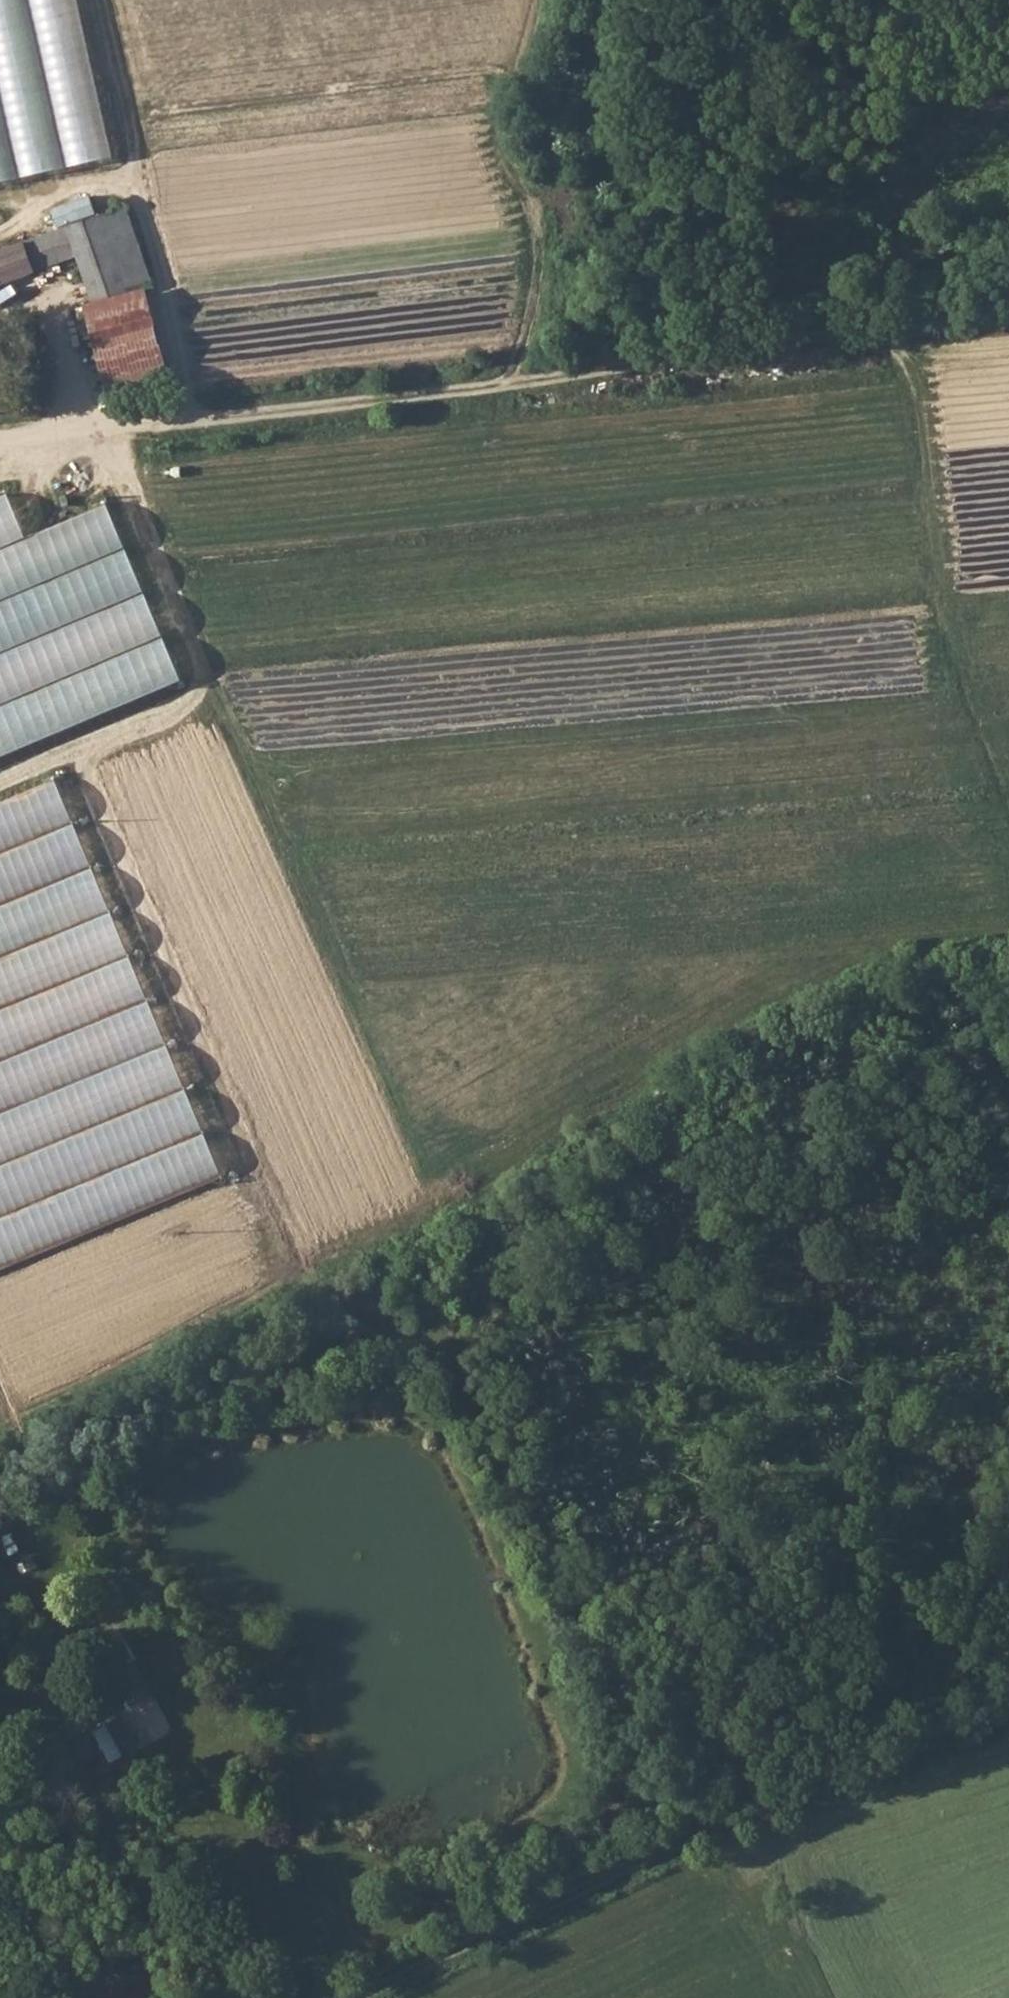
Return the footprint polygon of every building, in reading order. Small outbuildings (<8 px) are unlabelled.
[(109,163),(79,0),(0,0),(0,183),(109,163)] [(87,254),(94,279),(129,268),(112,213),(0,249),(0,283),(87,254)] [(215,1189),(74,782),(0,808),(0,1264),(215,1189)] [(97,1731),(114,1762),(141,1747),(124,1716),(97,1731)]
